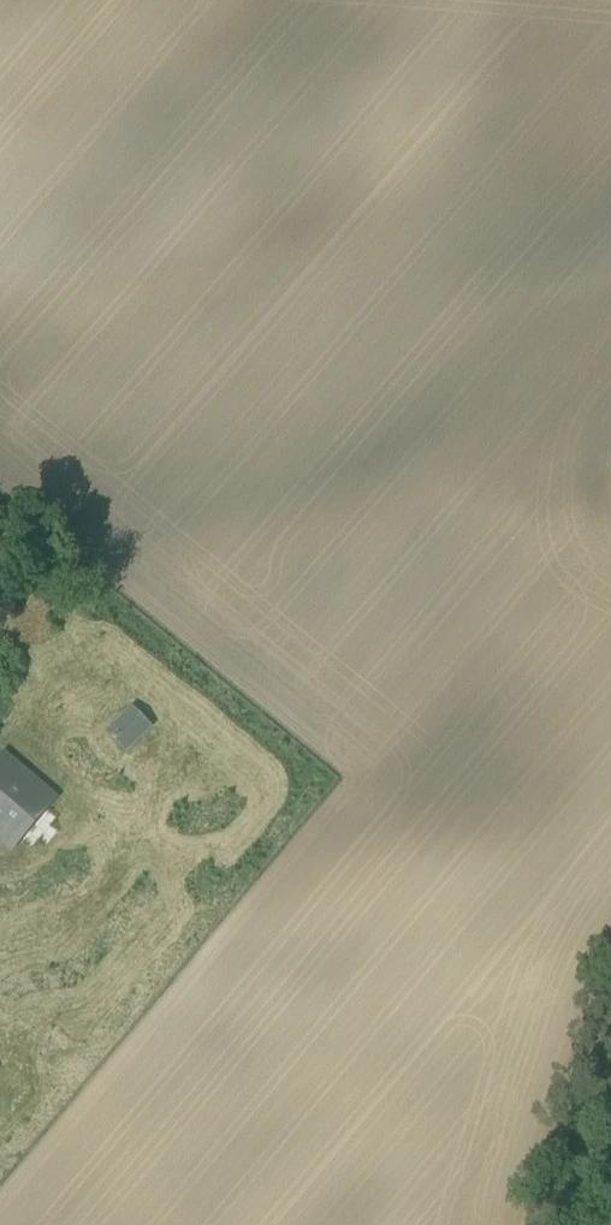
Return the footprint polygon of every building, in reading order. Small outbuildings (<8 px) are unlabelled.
[(130,704),(104,731),(125,752),(151,725),(130,704)] [(4,751),(0,756),(0,843),(11,853),(59,797),(4,751)]
